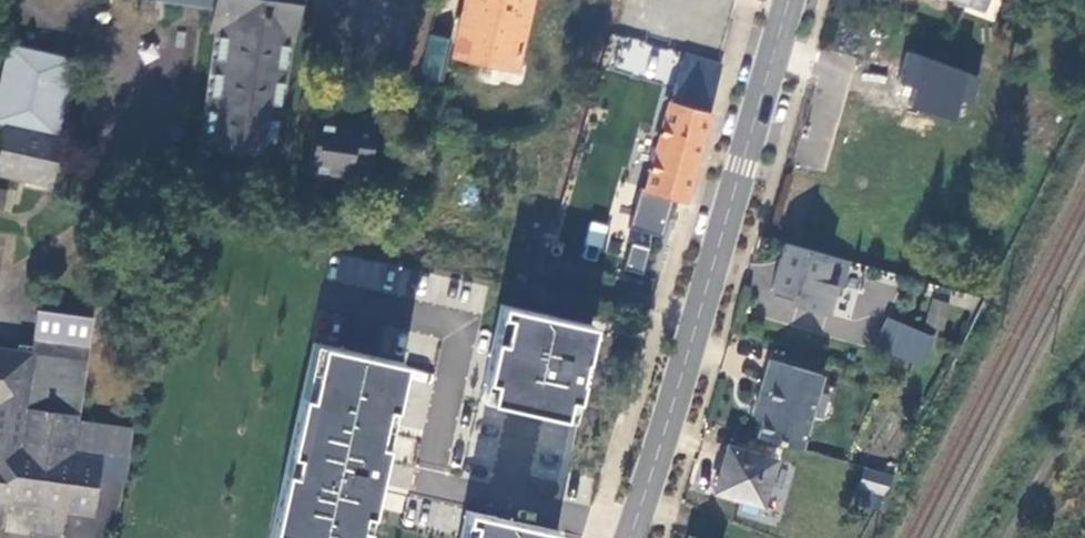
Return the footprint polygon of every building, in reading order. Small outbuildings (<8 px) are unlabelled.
[(212,10),(210,29),(217,30),(202,146),(275,156),(289,38),(293,39),(298,0),(148,0),(212,10)] [(531,0),(467,0),(454,55),(514,70),(531,0)] [(979,8),(983,9),(986,0),(955,0),(979,8)] [(451,11),(437,7),(432,29),(446,33),(451,11)] [(441,75),(447,39),(429,36),(424,72),(441,75)] [(604,70),(672,78),(675,45),(607,37),(604,70)] [(3,123),(56,135),(73,61),(8,46),(0,83),(0,122),(3,123)] [(721,65),(718,64),(686,56),(649,188),(641,187),(630,227),(662,236),(674,198),(685,201),(721,65)] [(907,110),(964,120),(973,67),(903,56),(899,83),(911,85),(907,110)] [(316,119),(309,175),(349,180),(351,166),(369,169),(375,121),(357,119),(356,125),(316,119)] [(0,136),(0,151),(50,162),(56,135),(3,123),(0,136)] [(0,151),(0,175),(45,185),(50,162),(0,151)] [(598,261),(609,231),(592,227),(583,256),(598,261)] [(641,272),(649,247),(634,243),(626,268),(641,272)] [(830,257),(784,244),(771,290),(775,292),(799,299),(797,305),(797,308),(828,316),(834,293),(836,287),(823,283),(830,257)] [(851,263),(830,257),(823,283),(836,287),(834,293),(842,294),(851,263)] [(799,299),(775,292),(773,298),(797,305),(799,299)] [(115,294),(101,293),(99,303),(113,306),(115,294)] [(972,314),(977,298),(961,294),(957,309),(972,314)] [(923,335),(934,340),(941,340),(950,306),(932,301),(923,335)] [(600,329),(510,306),(486,401),(576,424),(600,329)] [(37,522),(36,536),(57,537),(64,537),(67,510),(94,515),(102,459),(75,454),(93,319),(38,311),(32,354),(0,349),(0,503),(13,505),(39,508),(37,522)] [(887,320),(876,349),(923,368),(934,340),(923,335),(887,320)] [(317,343),(274,537),(377,537),(414,364),(317,343)] [(773,358),(759,403),(770,406),(767,417),(760,438),(806,451),(829,374),(773,358)] [(759,403),(756,413),(767,417),(770,406),(759,403)] [(775,460),(728,447),(715,493),(762,507),(775,460)] [(885,501),(895,481),(863,471),(857,493),(885,501)] [(853,504),(879,513),(885,501),(857,493),(853,504)] [(13,505),(12,516),(37,522),(39,508),(13,505)] [(471,516),(466,537),(567,537),(471,516)]
